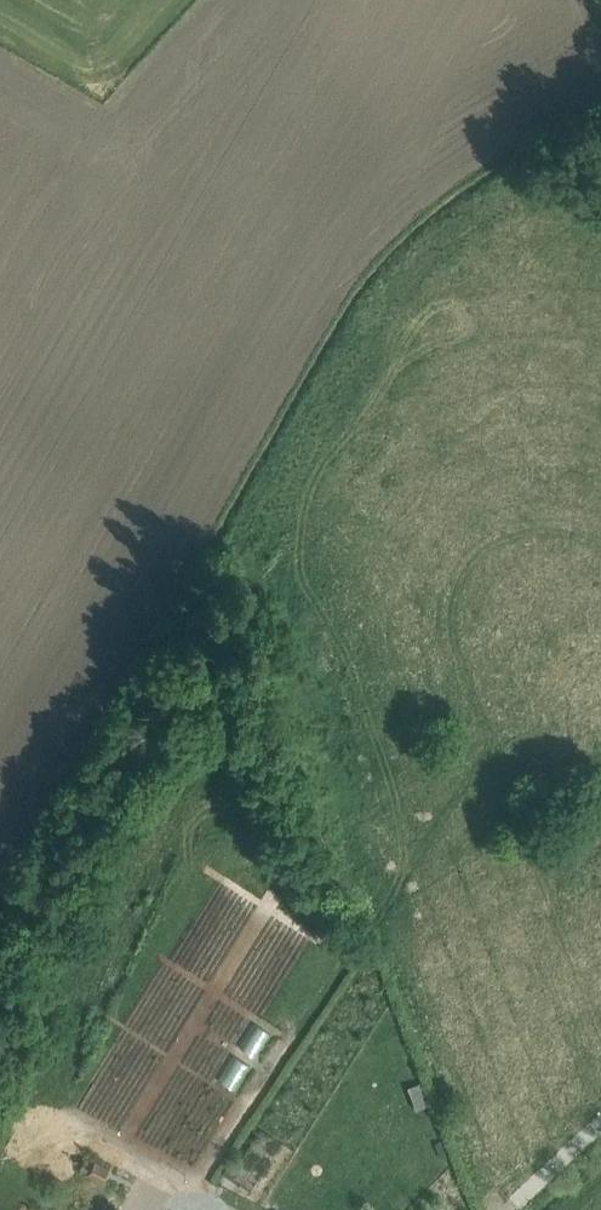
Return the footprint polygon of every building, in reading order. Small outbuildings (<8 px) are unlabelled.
[(87,1176),(100,1183),(108,1168),(95,1161),(94,1163),(84,1158),(78,1169),(88,1174),(87,1176)]
